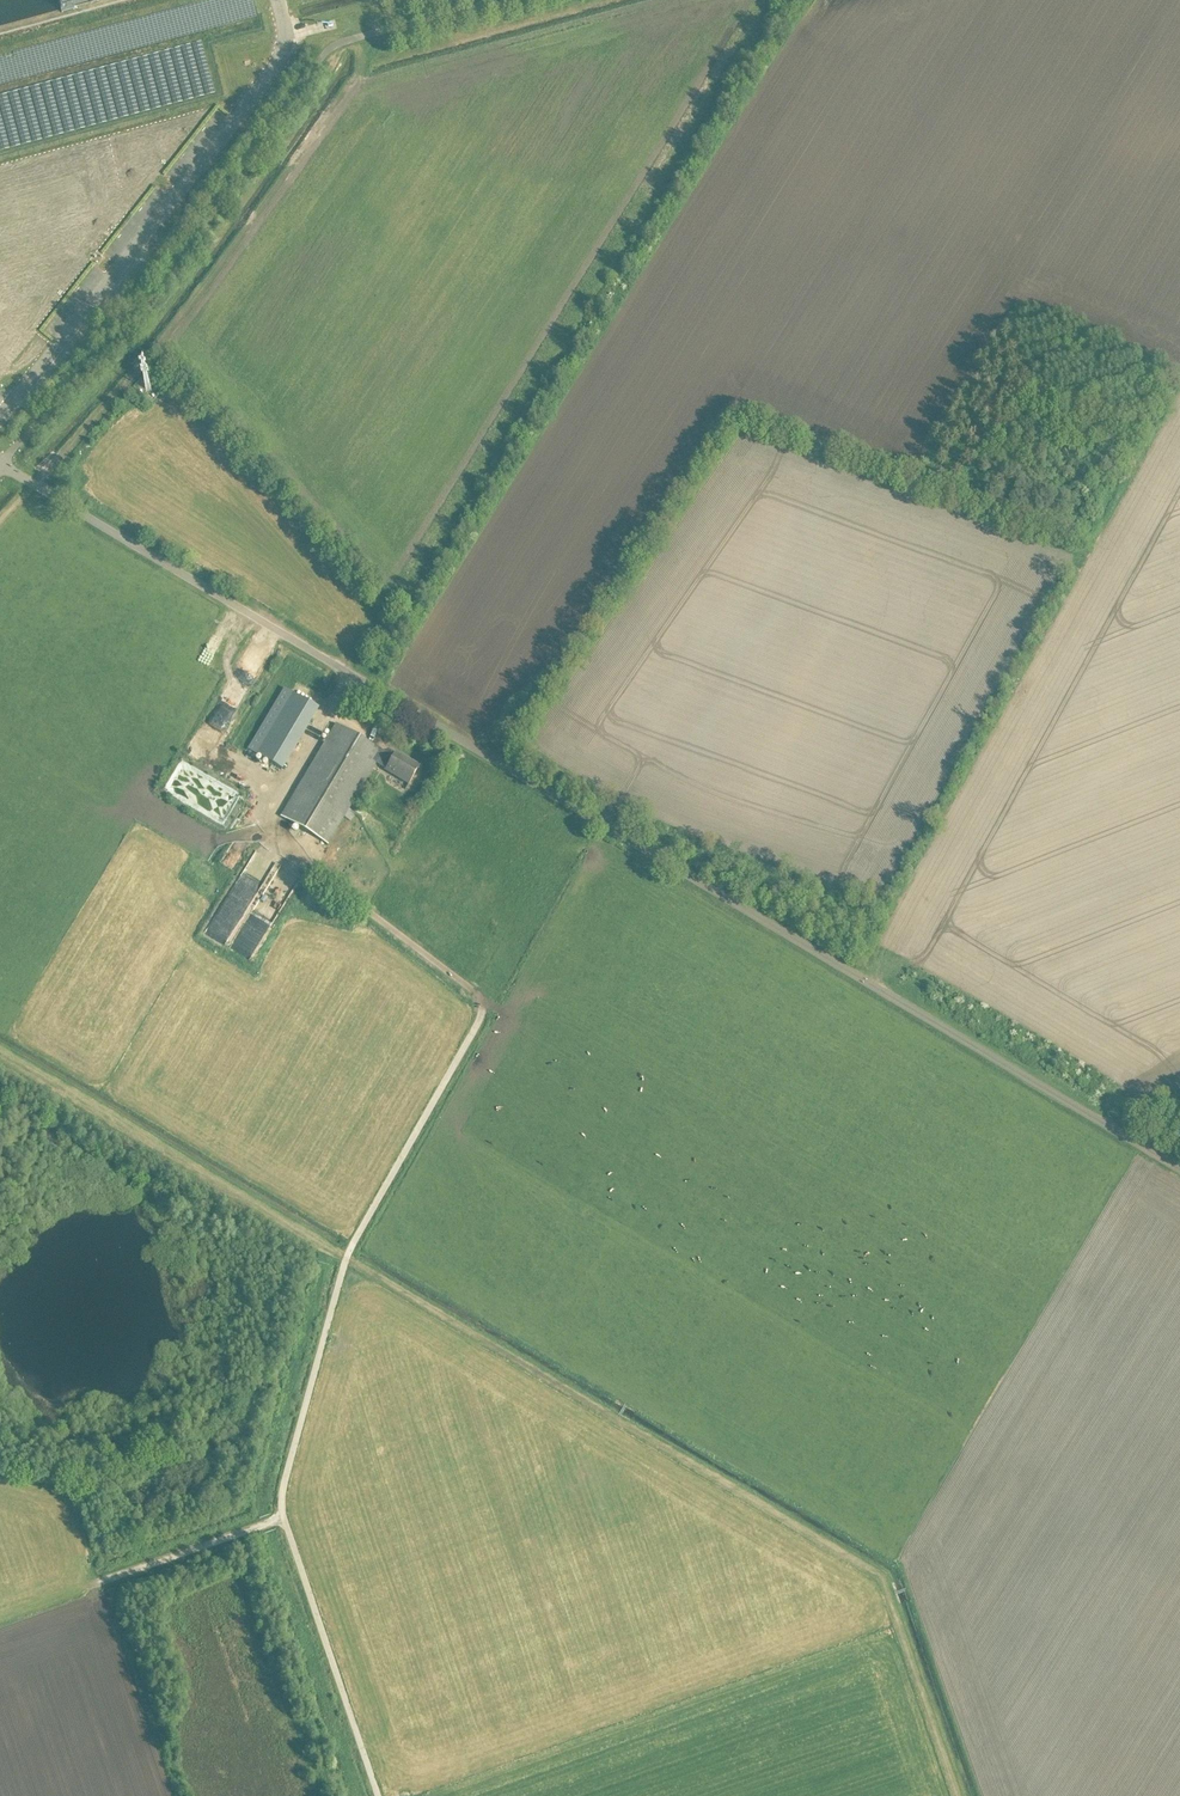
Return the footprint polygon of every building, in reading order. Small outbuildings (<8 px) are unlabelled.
[(64,9),(98,0),(62,0),(64,9)] [(280,771),(317,710),(284,690),(247,751),(280,771)] [(335,726),(291,800),(280,818),(326,846),(342,819),(349,822),(353,814),(347,811),(375,764),(385,770),(385,771),(408,785),(418,767),(395,754),(393,759),(379,751),(379,752),(335,726)] [(252,959),(276,915),(263,908),(250,933),(241,928),(230,948),(252,959)] [(205,936),(226,944),(232,929),(211,921),(205,936)]
